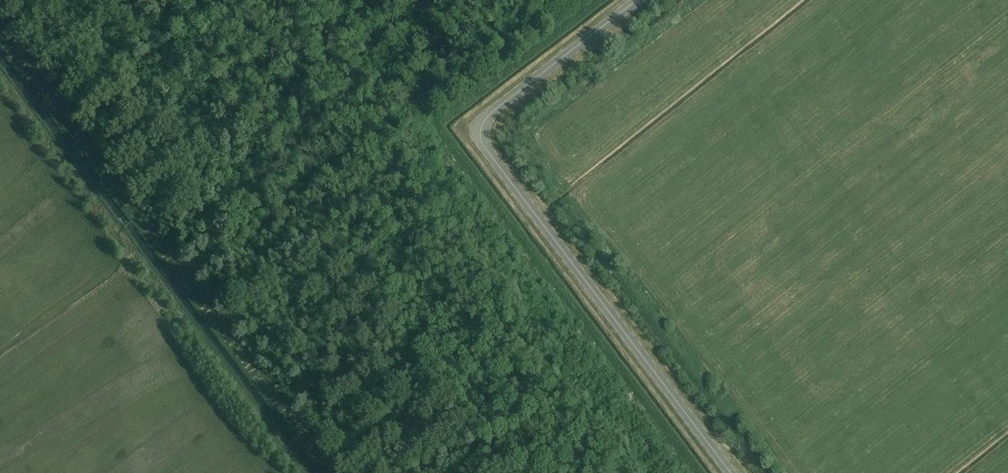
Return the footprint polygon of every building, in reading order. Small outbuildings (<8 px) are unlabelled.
[(997,288),(992,297),(997,301),(997,300),(997,301),(1003,297),(997,288)] [(986,340),(978,347),(988,359),(996,353),(986,340)] [(997,348),(1003,356),(1007,352),(1007,340),(997,348)] [(978,347),(970,353),(980,365),(988,359),(978,347)] [(967,373),(959,379),(969,391),(976,386),(977,387),(977,386),(967,373)] [(995,386),(1007,403),(1007,376),(995,386)] [(952,384),(952,385),(962,398),(962,397),(969,391),(959,379),(952,384)] [(989,396),(981,402),(993,418),(1001,412),(989,396)] [(981,402),(973,408),(983,420),(990,415),(993,419),(993,418),(981,402)] [(973,408),(957,420),(964,428),(979,417),(982,421),(983,420),(973,408)] [(954,421),(946,428),(958,444),(959,443),(956,439),(963,434),(954,421)] [(946,428),(938,434),(950,450),(958,444),(946,428)] [(997,441),(1004,449),(1007,446),(1007,433),(997,441)] [(945,458),(956,472),(958,472),(969,465),(969,464),(965,467),(953,452),(945,458)] [(992,452),(984,458),(993,471),(1002,464),(992,452)] [(958,472),(974,472),(979,469),(978,469),(974,472),(969,465),(958,472)]
